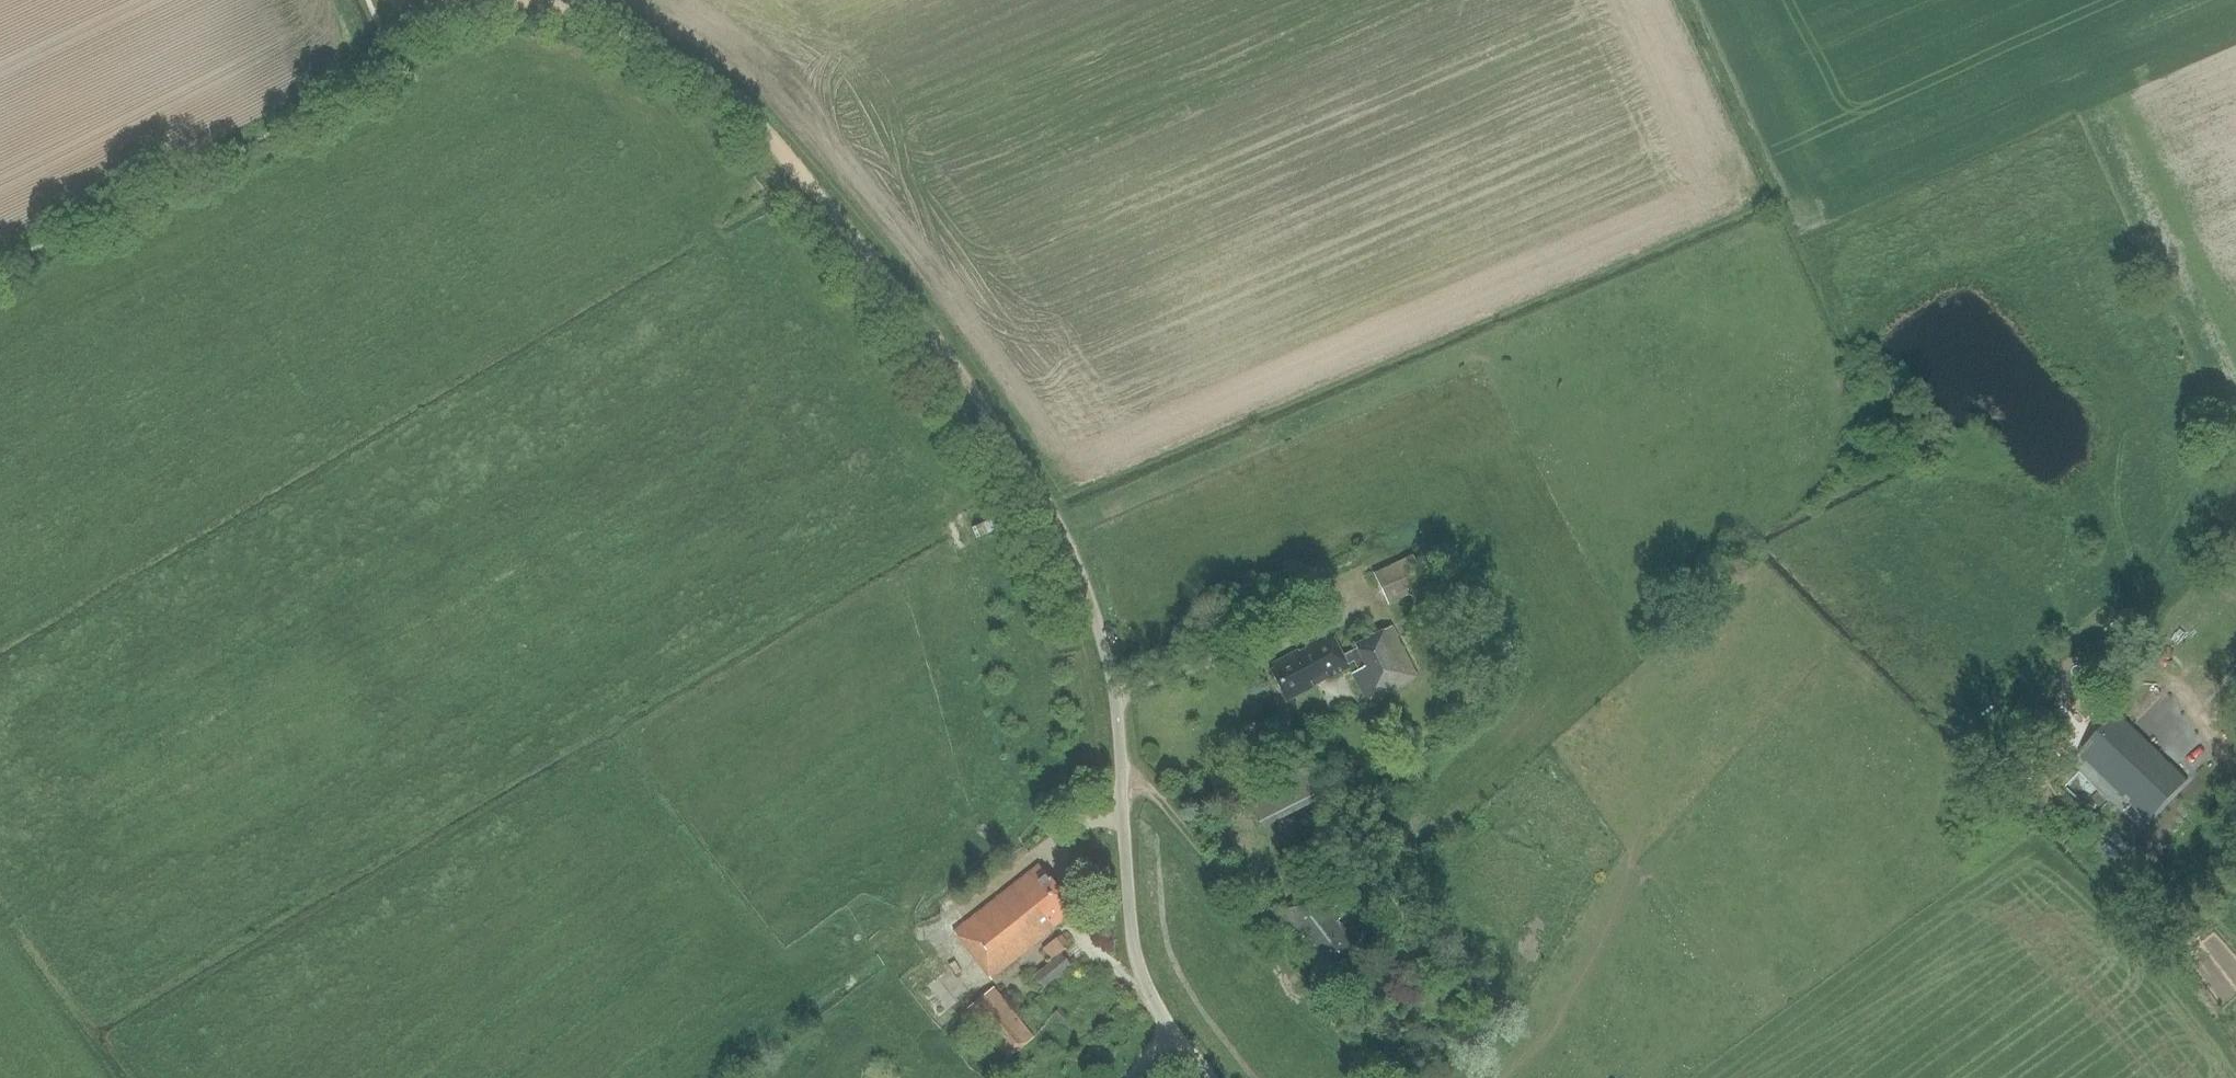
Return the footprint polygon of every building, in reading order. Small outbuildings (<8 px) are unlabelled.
[(1413,555),(1374,574),(1390,606),(1428,587),(1413,555)] [(1392,628),(1375,637),(1357,646),(1358,648),(1345,655),(1334,635),(1292,656),(1289,651),(1271,661),(1276,670),(1271,673),(1287,702),(1351,669),(1349,665),(1355,661),(1360,670),(1353,673),(1368,704),(1418,678),(1392,628)] [(2145,810),(2180,776),(2121,719),(2083,757),(2122,796),(2127,792),(2145,810)] [(1306,780),(1256,801),(1267,827),(1318,806),(1306,780)] [(1067,910),(1075,903),(1065,890),(1062,892),(1038,862),(953,930),(992,978),(1071,915),(1067,910)] [(1332,912),(1353,896),(1335,873),(1283,913),(1310,949),(1314,946),(1330,967),(1357,946),(1332,912)] [(1053,961),(1034,976),(1044,988),(1071,966),(1062,954),(1072,947),(1062,934),(1043,949),(1053,961)] [(1035,1037),(994,987),(968,1009),(1008,1059),(1035,1037)] [(1060,1008),(1055,1014),(1064,1023),(1069,1017),(1060,1008)]
